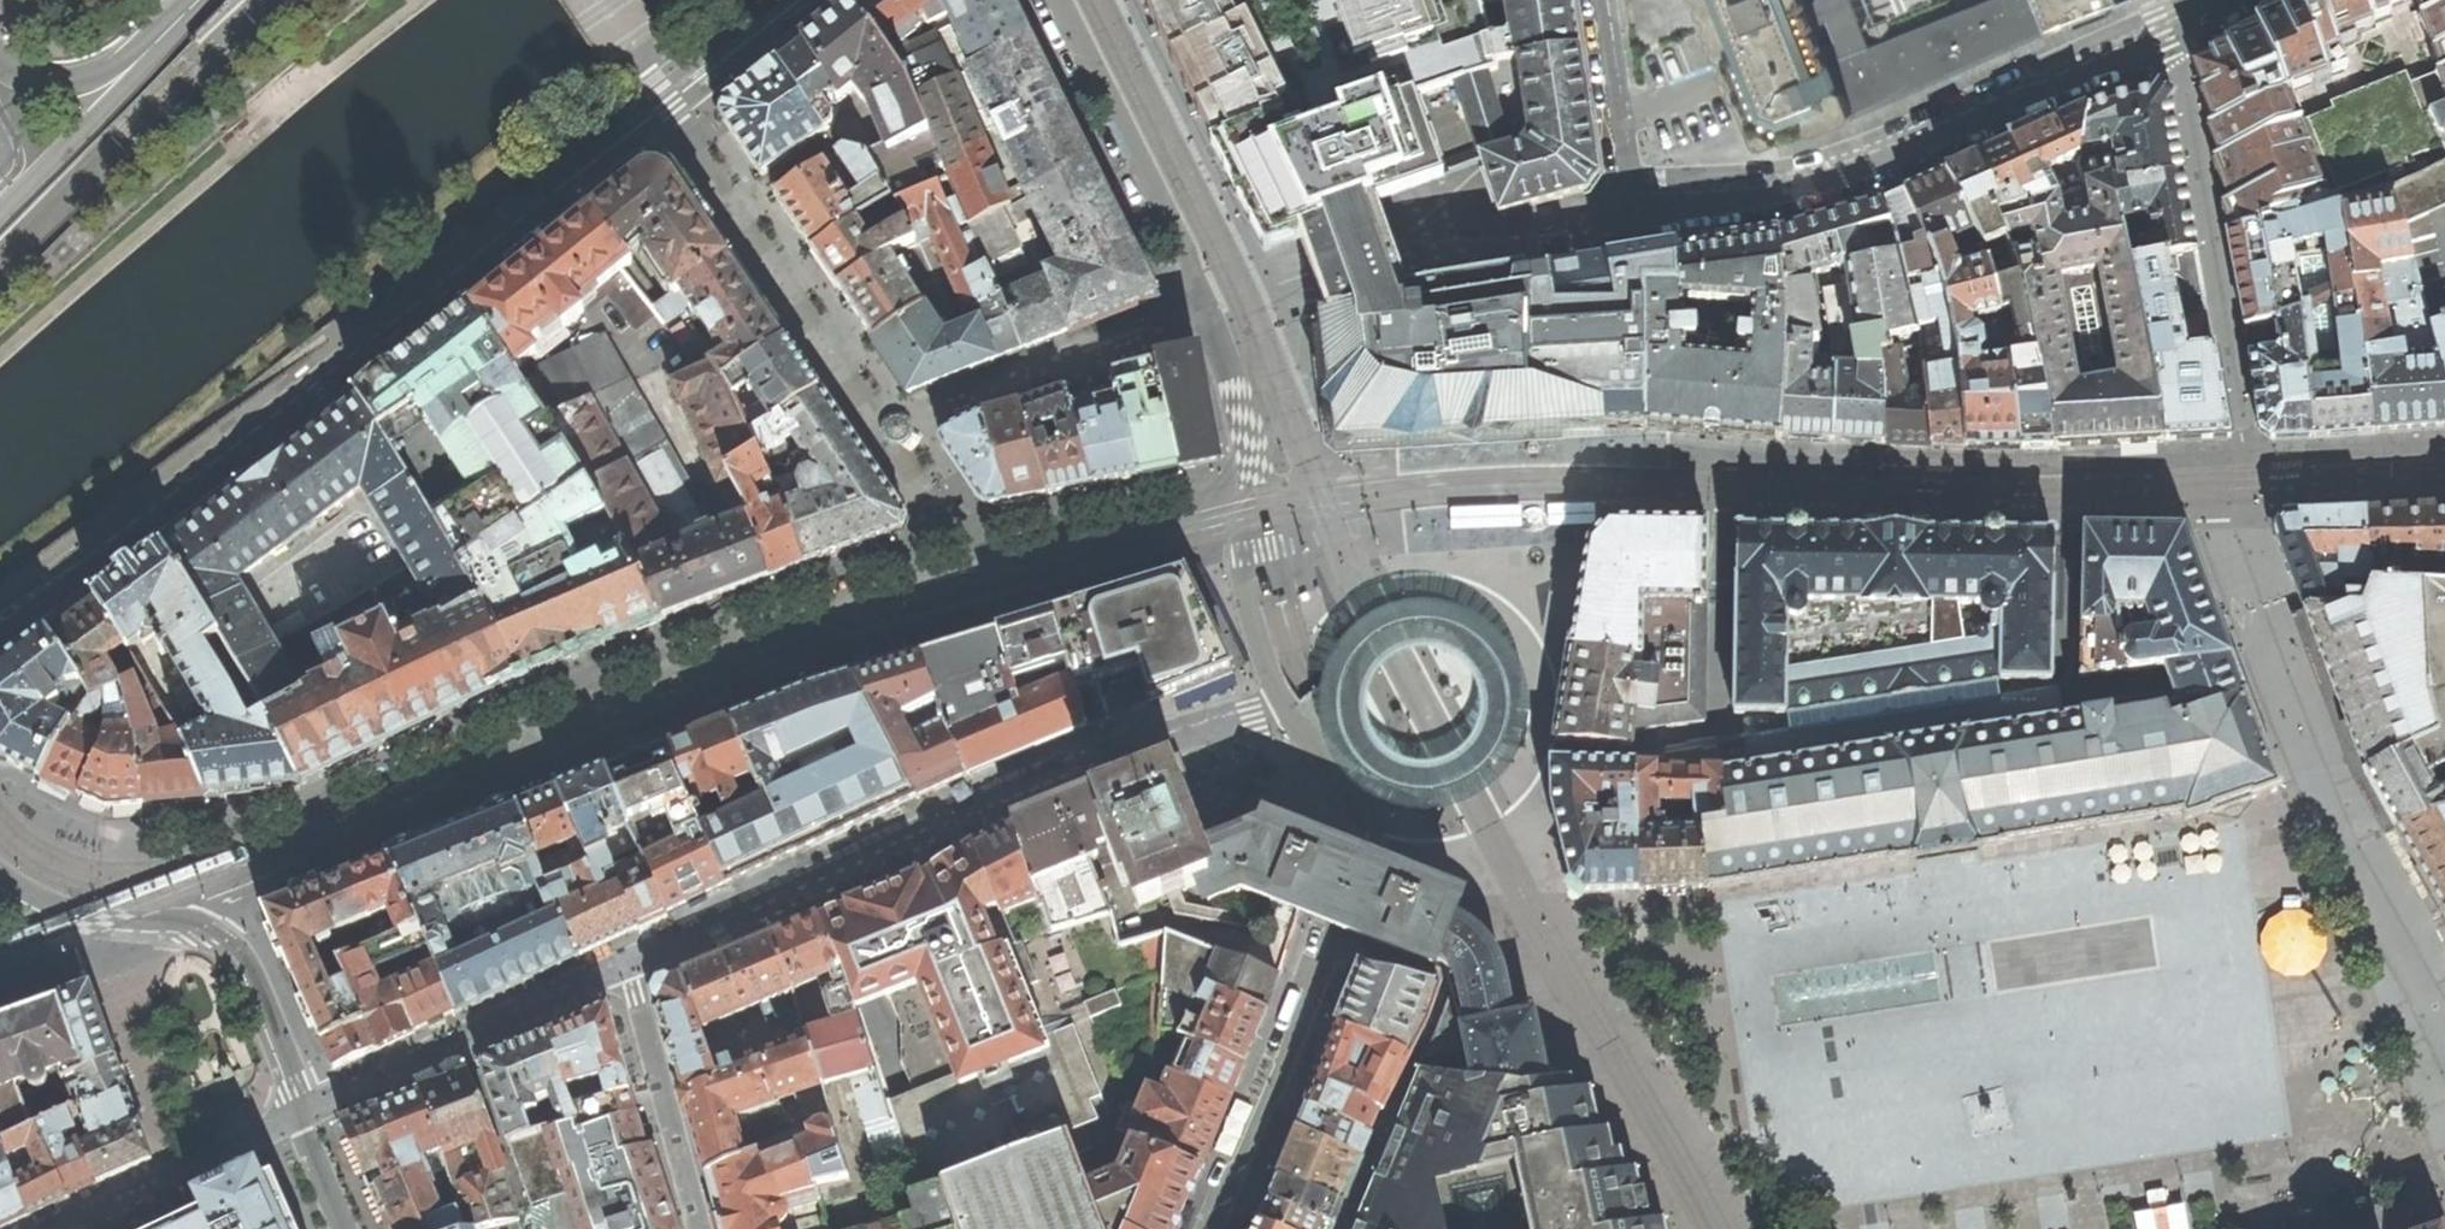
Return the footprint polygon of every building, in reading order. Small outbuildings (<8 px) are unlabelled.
[(851,4),(877,39),(909,85),(915,97),(976,68),(958,29),(938,39),(936,36),(908,48),(903,37),(914,33),(926,24),(929,27),(949,13),(942,0),(857,0),(851,4)] [(949,13),(958,29),(976,68),(1026,42),(1005,0),(942,0),(949,13)] [(1147,15),(1179,0),(1140,0),(1147,15)] [(1147,15),(1152,26),(1209,139),(1209,141),(1265,120),(1280,115),(1275,105),(1287,100),(1246,21),(1238,23),(1228,4),(1226,0),(1179,0),(1147,15)] [(1437,33),(1443,53),(1438,55),(1449,85),(1454,84),(1486,74),(1487,75),(1519,67),(1518,61),(1508,33),(1492,39),(1481,4),(1480,0),(1334,0),(1359,75),(1407,60),(1406,48),(1437,33)] [(1508,33),(1505,0),(1481,4),(1492,39),(1508,33)] [(1518,61),(1578,51),(1573,18),(1570,0),(1505,0),(1508,33),(1518,61)] [(1749,117),(1764,128),(1783,135),(1809,132),(1852,118),(1803,0),(1703,0),(1749,117)] [(2041,0),(1984,0),(1869,46),(1851,0),(1803,0),(1852,118),(2053,33),(2041,0)] [(2053,33),(2130,0),(2041,0),(2053,33)] [(2335,46),(2317,0),(2295,0),(2295,1),(2286,4),(2279,7),(2278,5),(2276,5),(2280,16),(2258,24),(2261,30),(2286,93),(2344,69),(2335,46)] [(2335,46),(2354,38),(2351,31),(2373,22),(2372,19),(2388,13),(2385,5),(2399,0),(2317,0),(2335,46)] [(2444,86),(2444,0),(2415,0),(2421,14),(2417,16),(2439,70),(2444,86)] [(827,23),(802,44),(835,102),(854,89),(870,110),(885,146),(865,156),(890,200),(893,198),(896,202),(937,184),(948,179),(915,97),(909,85),(877,39),(851,4),(827,23)] [(293,23),(300,30),(315,17),(319,14),(316,10),(313,6),(293,23)] [(2258,222),(2328,201),(2298,122),(2286,93),(2261,30),(2257,32),(2256,31),(2237,39),(2240,49),(2212,60),(2213,63),(2195,68),(2197,77),(2202,89),(2199,91),(2200,93),(2207,89),(2213,102),(2220,119),(2206,126),(2226,231),(2258,225),(2258,222)] [(956,198),(967,226),(1023,199),(1016,187),(1006,192),(981,135),(995,128),(1008,152),(1016,148),(1034,183),(1031,185),(1035,193),(1089,167),(1060,108),(1026,42),(976,68),(915,97),(948,179),(956,198)] [(789,54),(777,63),(824,134),(831,130),(837,105),(835,102),(802,44),(789,54)] [(1454,84),(1498,214),(1542,203),(1587,191),(1597,177),(1587,112),(1578,51),(1518,61),(1519,67),(1529,135),(1522,145),(1509,149),(1487,75),(1486,74),(1454,84)] [(754,81),(724,105),(723,118),(761,176),(824,134),(777,63),(754,81)] [(1519,67),(1487,75),(1509,149),(1522,145),(1529,135),(1519,67)] [(2427,112),(2444,105),(2444,86),(2439,70),(2409,83),(2404,71),(2330,102),(2332,109),(2298,122),(2328,201),(2337,199),(2339,198),(2336,192),(2384,173),(2388,186),(2409,179),(2402,160),(2441,144),(2427,112)] [(2109,99),(2086,109),(2081,148),(2114,142),(2120,179),(2111,182),(2128,263),(2195,250),(2182,175),(2169,101),(2156,91),(2132,95),(2109,99)] [(1297,230),(1373,202),(1441,177),(1414,96),(1387,105),(1383,93),(1335,109),(1339,122),(1275,144),(1265,120),(1209,141),(1236,195),(1263,249),(1299,237),(1297,230)] [(2427,112),(2441,144),(2444,152),(2444,105),(2427,112)] [(1998,138),(1977,154),(1978,158),(1998,202),(1991,205),(1999,219),(2057,199),(2049,175),(2079,160),(2081,148),(2086,109),(2025,129),(1998,138)] [(2085,189),(2111,182),(2120,179),(2114,142),(2081,148),(2079,160),(2085,189)] [(822,164),(775,195),(794,223),(812,251),(855,222),(872,212),(890,200),(865,156),(843,149),(837,155),(864,196),(856,201),(855,199),(848,203),(822,164)] [(837,155),(822,164),(848,203),(855,199),(856,201),(864,196),(837,155)] [(1961,166),(1946,172),(1976,231),(1984,247),(1995,285),(2021,277),(2014,256),(2006,236),(1999,219),(1991,205),(1998,202),(1978,158),(1961,166)] [(2390,189),(2400,226),(2444,206),(2444,163),(2390,189)] [(638,172),(589,211),(622,253),(643,239),(649,249),(645,252),(674,293),(729,256),(700,212),(676,178),(668,170),(658,167),(647,168),(638,172)] [(1002,295),(1024,349),(1154,297),(1121,231),(1089,167),(1035,193),(1023,199),(967,226),(994,282),(1028,264),(1011,228),(1038,216),(1065,271),(1002,295)] [(1930,251),(1976,231),(1946,172),(1924,182),(1905,191),(1930,251)] [(2014,256),(2021,277),(2038,353),(2054,448),(2112,445),(2165,441),(2149,358),(2128,263),(2111,182),(2085,189),(2091,216),(2064,220),(2057,199),(1999,219),(2006,236),(2032,232),(2035,251),(2014,256)] [(894,370),(910,393),(960,373),(1024,349),(1002,295),(1000,297),(994,282),(967,226),(956,198),(946,203),(937,184),(896,202),(916,244),(907,248),(927,292),(920,303),(923,308),(875,342),(894,370)] [(2444,427),(2444,390),(2440,371),(2434,343),(2429,327),(2421,297),(2400,226),(2390,189),(2389,188),(2337,201),(2357,315),(2359,315),(2375,433),(2416,429),(2444,427)] [(1948,449),(1966,449),(1958,355),(1946,296),(1939,273),(1930,251),(1905,191),(1893,196),(1881,201),(1891,223),(1898,237),(1902,254),(1910,297),(1919,335),(1921,346),(1924,363),(1926,390),(1932,450),(1948,449)] [(826,270),(838,288),(864,271),(892,256),(907,248),(916,244),(896,202),(893,198),(890,200),(872,212),(876,219),(881,216),(890,233),(871,245),(855,222),(812,251),(826,270)] [(2344,435),(2375,433),(2359,315),(2357,315),(2337,201),(2337,199),(2328,201),(2258,222),(2258,225),(2267,273),(2275,320),(2245,326),(2245,334),(2276,329),(2299,325),(2314,437),(2344,435)] [(1841,271),(1847,269),(1847,267),(1871,261),(1862,231),(1891,223),(1881,201),(1841,213),(1816,220),(1780,230),(1787,306),(1788,338),(1819,339),(1810,276),(1837,267),(1841,271)] [(1405,290),(1373,202),(1297,230),(1299,237),(1325,307),(1405,290)] [(470,307),(516,372),(537,358),(541,362),(576,341),(572,336),(589,316),(583,310),(594,297),(601,303),(610,294),(638,330),(660,319),(651,309),(640,295),(620,270),(630,263),(622,253),(589,211),(521,266),(470,307)] [(2267,273),(2258,225),(2226,231),(2230,252),(2235,278),(2267,273)] [(1756,306),(1787,306),(1780,230),(1726,238),(1677,246),(1679,289),(1680,301),(1756,306)] [(1984,247),(1976,231),(1930,251),(1939,273),(1946,296),(1958,355),(1966,449),(1995,449),(2022,449),(2011,357),(1980,360),(1972,322),(2002,315),(1995,285),(1984,247)] [(1624,253),(1607,256),(1609,292),(1603,293),(1605,330),(1606,354),(1607,365),(1605,428),(1625,428),(1646,427),(1647,357),(1646,356),(1646,291),(1679,289),(1677,246),(1624,253)] [(892,256),(920,303),(927,292),(907,248),(892,256)] [(2199,272),(2195,250),(2128,263),(2149,358),(2165,441),(2199,440),(2230,438),(2214,355),(2206,313),(2195,315),(2191,320),(2196,351),(2184,353),(2176,311),(2169,276),(2175,274),(2185,281),(2186,291),(2192,295),(2203,293),(2199,272)] [(1902,254),(1871,261),(1847,267),(1847,269),(1850,286),(1824,289),(1831,339),(1834,369),(1835,370),(1836,380),(1834,442),(1860,443),(1886,445),(1885,391),(1883,370),(1881,357),(1887,356),(1886,344),(1919,335),(1910,297),(1902,254)] [(674,293),(651,309),(660,319),(664,323),(690,305),(717,344),(693,359),(703,371),(705,375),(715,368),(724,383),(786,341),(760,302),(729,256),(674,293)] [(920,303),(892,256),(864,271),(838,288),(857,316),(875,342),(923,308),(920,303)] [(1456,280),(1405,290),(1325,307),(1319,310),(1320,317),(1336,429),(1351,441),(1369,440),(1394,438),(1424,436),(1476,433),(1511,430),(1529,429),(1525,363),(1527,309),(1566,308),(1566,293),(1603,293),(1609,292),(1607,256),(1487,275),(1456,280)] [(620,270),(640,295),(650,287),(632,261),(630,263),(620,270)] [(2275,320),(2267,273),(2235,278),(2240,301),(2245,326),(2275,320)] [(2038,353),(2021,277),(1995,285),(2002,315),(2011,313),(2020,355),(2011,357),(2022,449),(2036,448),(2054,448),(2038,353)] [(1788,338),(1787,306),(1756,306),(1751,360),(1681,355),(1680,301),(1679,289),(1646,291),(1646,356),(1647,357),(1646,427),(1668,429),(1722,434),(1780,438),(1787,367),(1788,338)] [(2421,297),(2429,327),(2444,321),(2444,291),(2421,297)] [(1605,330),(1603,293),(1566,293),(1566,308),(1567,382),(1566,383),(1566,427),(1587,428),(1605,428),(1607,365),(1604,365),(1604,354),(1587,355),(1587,329),(1605,330)] [(572,457),(550,419),(524,385),(516,372),(470,307),(410,354),(356,396),(379,434),(416,410),(474,496),(434,523),(445,543),(462,569),(463,568),(571,496),(589,486),(572,457)] [(1566,383),(1567,382),(1566,308),(1527,309),(1525,363),(1529,429),(1548,428),(1566,427),(1566,383)] [(2002,315),(2011,357),(2020,355),(2011,313),(2002,315)] [(2429,327),(2434,343),(2440,371),(2444,390),(2444,321),(2429,327)] [(2273,354),(2248,356),(2251,380),(2258,428),(2271,440),(2287,439),(2314,437),(2299,325),(2276,329),(2278,347),(2273,354)] [(1559,328),(1539,329),(1540,363),(1559,361),(1559,328)] [(1604,354),(1606,354),(1605,330),(1587,329),(1587,355),(1604,354)] [(524,385),(550,419),(628,381),(604,334),(544,366),(552,380),(545,383),(540,375),(524,385)] [(1807,440),(1834,442),(1836,380),(1835,370),(1834,369),(1831,339),(1819,339),(1788,338),(1787,367),(1780,438),(1807,440)] [(786,341),(724,383),(736,405),(744,420),(763,408),(773,422),(820,390),(804,367),(786,341)] [(1881,357),(1883,370),(1885,391),(1886,445),(1887,449),(1909,449),(1932,450),(1926,390),(1924,363),(1921,346),(1887,356),(1881,357)] [(1176,361),(1155,365),(1178,469),(1197,465),(1210,462),(1190,358),(1176,361)] [(1899,360),(1903,384),(1915,383),(1912,358),(1899,360)] [(1136,370),(1113,376),(1129,425),(1141,477),(1160,473),(1178,469),(1155,365),(1136,370)] [(716,482),(729,476),(726,469),(757,448),(744,420),(736,405),(724,383),(715,368),(705,375),(703,371),(670,381),(716,482)] [(1113,376),(1066,389),(1094,486),(1118,481),(1141,477),(1129,425),(1113,376)] [(636,563),(664,619),(718,596),(723,594),(772,578),(749,517),(710,532),(653,421),(630,434),(626,427),(648,413),(628,381),(550,419),(572,457),(589,486),(636,563)] [(1066,389),(1019,406),(1048,494),(1071,490),(1094,486),(1066,389)] [(780,501),(805,565),(860,546),(904,531),(907,518),(865,457),(820,390),(773,422),(763,408),(744,420),(757,448),(768,472),(808,459),(814,469),(773,484),(780,501)] [(248,479),(162,545),(238,666),(274,643),(237,581),(361,488),(408,567),(445,543),(434,523),(379,434),(356,396),(264,466),(248,479)] [(1001,411),(985,416),(1010,502),(1027,499),(1048,494),(1019,406),(1001,411)] [(379,434),(434,523),(474,496),(416,410),(379,434)] [(964,426),(945,434),(942,442),(981,502),(991,506),(995,505),(1010,502),(985,416),(964,426)] [(749,517),(772,578),(789,571),(805,565),(780,501),(773,484),(768,472),(757,448),(726,469),(729,476),(748,514),(749,517)] [(598,648),(664,619),(636,563),(589,486),(571,496),(463,568),(494,623),(520,680),(598,648)] [(1546,506),(1546,528),(1594,527),(1594,505),(1546,506)] [(1520,529),(1519,507),(1449,510),(1450,532),(1520,529)] [(2423,589),(2444,589),(2444,509),(2416,510),(2376,513),(2377,535),(2371,536),(2370,586),(2423,589)] [(2288,569),(2303,608),(2343,611),(2339,584),(2370,586),(2371,536),(2377,535),(2376,513),(2367,513),(2324,515),(2292,516),(2282,519),(2275,529),(2288,569)] [(1641,660),(1632,731),(1704,723),(1706,603),(1707,524),(1670,524),(1650,524),(1606,523),(1588,543),(1580,594),(1571,646),(1641,660)] [(1785,716),(1787,716),(1790,731),(1746,738),(1747,767),(1888,746),(1888,744),(1913,740),(2019,725),(2063,718),(2057,689),(2000,699),(2002,684),(2005,683),(2005,681),(2017,681),(2017,678),(2040,678),(2040,682),(2051,682),(2051,670),(2048,670),(2048,647),(2052,647),(2052,640),(2048,640),(2049,616),(2052,616),(2052,610),(2049,610),(2049,586),(2052,586),(2052,577),(2050,577),(2050,545),(2053,545),(2053,538),(2053,536),(2053,535),(2051,534),(2042,534),(2042,537),(2025,536),(2010,536),(2010,533),(1986,533),(1986,536),(1972,536),(1959,536),(1959,532),(1952,532),(1952,535),(1925,535),(1925,532),(1923,532),(1923,527),(1915,527),(1915,532),(1895,531),(1876,531),(1876,527),(1868,527),(1868,531),(1865,531),(1865,534),(1838,534),(1838,530),(1832,531),(1832,533),(1804,533),(1804,530),(1781,530),(1781,533),(1748,532),(1748,529),(1741,529),(1739,530),(1738,531),(1737,532),(1737,541),(1740,541),(1740,572),(1737,572),(1737,581),(1740,581),(1739,601),(1736,601),(1736,604),(1736,607),(1739,607),(1739,626),(1736,626),(1736,632),(1738,632),(1738,652),(1735,652),(1735,658),(1738,658),(1738,677),(1735,677),(1735,684),(1738,684),(1737,703),(1734,704),(1734,714),(1745,714),(1745,711),(1774,711),(1774,714),(1785,715),(1785,716)] [(2164,668),(2231,659),(2202,582),(2183,532),(2084,530),(2084,538),(2081,678),(2164,668)] [(418,729),(520,680),(494,623),(463,568),(462,569),(445,543),(408,567),(371,588),(385,620),(341,641),(347,654),(308,672),(314,684),(312,685),(314,688),(304,693),(274,643),(238,666),(267,716),(266,718),(301,786),(418,729)] [(106,586),(94,595),(125,646),(128,650),(142,641),(144,643),(157,633),(187,683),(174,690),(187,714),(172,722),(181,736),(206,797),(255,791),(273,789),(301,786),(266,718),(267,716),(238,666),(162,545),(139,561),(106,586)] [(1127,591),(1076,607),(1108,717),(1230,668),(1183,573),(1127,591)] [(2421,613),(2423,589),(2370,586),(2339,584),(2343,611),(2303,608),(2330,682),(2363,772),(2435,738),(2427,717),(2426,696),(2421,613)] [(2395,828),(2409,823),(2444,814),(2444,589),(2423,589),(2421,613),(2426,696),(2427,717),(2435,738),(2363,772),(2377,797),(2387,815),(2395,828)] [(71,612),(46,631),(80,677),(91,699),(105,693),(121,687),(121,684),(106,660),(125,646),(94,595),(71,612)] [(1527,676),(1517,654),(1502,635),(1484,619),(1462,609),(1438,604),(1414,604),(1402,606),(1386,611),(1372,619),(1359,628),(1351,636),(1343,645),(1336,656),(1327,676),(1322,703),(1324,724),(1330,745),(1340,765),(1354,782),(1371,795),(1381,801),(1404,809),(1431,812),(1444,810),(1456,808),(1472,802),(1486,794),(1496,786),(1504,778),(1512,769),(1524,747),(1531,724),(1532,700),(1527,676)] [(1036,619),(998,630),(1021,700),(1072,678),(1086,726),(1108,717),(1076,607),(1036,619)] [(962,641),(919,654),(936,704),(942,722),(966,775),(988,766),(1041,744),(1086,726),(1072,678),(1021,700),(998,630),(962,641)] [(41,781),(72,725),(74,724),(90,700),(79,678),(45,632),(0,667),(0,759),(20,769),(41,781)] [(1563,694),(1556,742),(1630,748),(1632,731),(1641,660),(1571,646),(1563,694)] [(888,663),(852,674),(881,731),(936,704),(919,654),(888,663)] [(2175,698),(2243,690),(2236,672),(2231,659),(2164,668),(2169,682),(2175,698)] [(180,799),(206,797),(181,736),(172,722),(142,674),(121,684),(121,687),(137,754),(139,755),(144,802),(180,799)] [(830,681),(806,689),(845,766),(871,819),(894,808),(917,798),(889,747),(881,731),(852,674),(830,681)] [(127,804),(144,802),(139,755),(137,754),(121,687),(105,693),(105,713),(106,735),(102,752),(80,793),(109,805),(127,804)] [(781,699),(728,720),(752,777),(759,792),(751,796),(758,809),(766,805),(760,792),(779,783),(785,796),(845,766),(806,689),(781,699)] [(1702,825),(1710,888),(1888,860),(1889,862),(1911,858),(1911,860),(1935,856),(1981,849),(1981,847),(1992,846),(2004,844),(2003,842),(2127,822),(2130,822),(2140,820),(2143,820),(2145,820),(2150,819),(2155,818),(2166,816),(2183,814),(2185,821),(2194,818),(2202,814),(2211,811),(2212,813),(2254,799),(2253,797),(2277,788),(2279,788),(2243,690),(2175,698),(2175,700),(2063,718),(2019,725),(1913,740),(1888,744),(1888,746),(1747,767),(1723,770),(1722,805),(1723,805),(1725,821),(1702,825)] [(60,787),(78,795),(80,793),(102,752),(106,735),(94,730),(96,719),(105,713),(105,693),(91,699),(74,725),(72,725),(42,780),(60,787)] [(936,704),(881,731),(889,747),(942,722),(936,704)] [(686,738),(667,745),(685,795),(692,809),(699,806),(700,807),(719,798),(724,810),(741,802),(733,785),(752,777),(728,720),(712,727),(686,738)] [(942,722),(889,747),(917,798),(945,785),(966,775),(942,722)] [(641,856),(643,861),(703,832),(695,817),(701,813),(700,807),(699,806),(692,809),(685,795),(667,745),(634,759),(605,770),(628,828),(627,829),(641,856)] [(1639,833),(1636,767),(1628,767),(1591,766),(1552,764),(1553,798),(1553,807),(1574,890),(1574,893),(1606,892),(1640,891),(1639,833)] [(835,835),(871,819),(845,766),(785,796),(766,805),(758,809),(785,858),(835,835)] [(1722,805),(1723,770),(1636,767),(1639,833),(1640,891),(1673,890),(1710,888),(1702,825),(1725,821),(1723,805),(1722,805)] [(582,780),(557,790),(577,840),(587,861),(607,852),(613,863),(641,856),(627,829),(628,828),(605,770),(593,775),(582,780)] [(1113,840),(1140,907),(1202,882),(1211,879),(1198,846),(1185,817),(1169,776),(1104,802),(1098,805),(1113,840)] [(766,805),(785,796),(779,783),(760,792),(766,805)] [(1104,802),(1097,784),(1045,805),(1010,820),(1037,898),(1040,905),(1043,904),(1052,931),(1112,913),(1090,858),(1098,855),(1095,847),(1113,840),(1098,805),(1104,802)] [(587,861),(577,840),(557,790),(535,799),(517,806),(549,882),(589,865),(587,861)] [(751,874),(785,858),(758,809),(751,796),(741,802),(724,810),(719,798),(700,807),(701,813),(695,817),(703,832),(707,840),(726,886),(751,874)] [(461,829),(389,858),(417,928),(419,929),(427,948),(435,967),(437,969),(458,959),(449,938),(464,932),(465,934),(471,936),(515,918),(517,913),(517,911),(531,905),(538,922),(560,913),(550,885),(549,882),(517,806),(461,829)] [(2417,868),(2444,859),(2444,814),(2409,823),(2395,828),(2407,850),(2417,868)] [(1002,912),(1037,898),(1010,820),(991,831),(962,849),(931,870),(924,874),(871,896),(821,915),(842,970),(859,1018),(867,1043),(866,1043),(875,1069),(906,1156),(919,1193),(943,1186),(1026,1152),(1015,1124),(1058,1106),(1069,1136),(1077,1156),(1092,1150),(1084,1128),(1099,1122),(1091,1101),(1102,1097),(1074,1026),(1045,1037),(1025,988),(1038,982),(1022,942),(1016,945),(1002,912)] [(1267,820),(1198,846),(1211,879),(1202,882),(1209,900),(1240,888),(1290,907),(1304,912),(1329,844),(1299,832),(1267,820)] [(703,832),(643,861),(645,866),(666,915),(683,906),(710,894),(726,886),(707,840),(703,832)] [(1336,847),(1329,844),(1304,912),(1311,915),(1338,926),(1357,934),(1376,942),(1452,972),(1457,984),(1460,990),(1452,993),(1422,1069),(1465,1081),(1525,1090),(1546,1086),(1540,1054),(1532,1018),(1522,1020),(1513,1021),(1508,996),(1503,974),(1498,960),(1490,947),(1481,937),(1469,927),(1452,918),(1460,897),(1383,866),(1379,864),(1362,858),(1336,847)] [(639,929),(621,888),(609,893),(602,876),(614,871),(613,863),(607,852),(587,861),(589,865),(549,882),(550,885),(560,913),(580,956),(593,950),(625,935),(639,929)] [(371,865),(348,874),(378,945),(417,928),(389,858),(371,865)] [(2442,909),(2444,908),(2444,859),(2417,868),(2429,888),(2442,909)] [(667,918),(666,915),(645,866),(617,880),(621,888),(639,929),(639,930),(658,922),(667,918)] [(617,880),(614,871),(602,876),(609,893),(621,888),(617,880)] [(282,950),(295,980),(339,962),(378,946),(378,945),(348,874),(313,889),(264,909),(282,950)] [(458,959),(538,922),(531,905),(517,911),(517,913),(515,918),(471,936),(465,934),(464,932),(449,938),(458,959)] [(511,988),(580,956),(560,913),(538,922),(458,959),(437,969),(455,1014),(511,988)] [(819,978),(842,970),(821,915),(801,923),(785,930),(773,935),(793,989),(802,985),(819,978)] [(443,1020),(455,1014),(437,969),(435,967),(378,993),(372,979),(403,966),(400,959),(427,948),(419,929),(417,928),(378,945),(378,946),(339,962),(365,1024),(406,1007),(417,1032),(443,1020)] [(1152,977),(1148,1060),(1158,1060),(1159,1030),(1165,934),(1143,941),(1152,977)] [(1219,954),(1165,934),(1159,1030),(1181,1031),(1187,1018),(1198,1000),(1207,985),(1267,1010),(1272,994),(1278,975),(1220,951),(1219,954)] [(682,975),(714,1066),(731,1060),(728,1051),(740,1047),(732,1015),(757,1004),(793,989),(773,935),(746,947),(740,950),(682,975)] [(309,1012),(322,1042),(365,1024),(339,962),(295,980),(309,1012)] [(1440,986),(1359,967),(1348,995),(1336,1026),(1373,1040),(1410,1056),(1426,1024),(1440,986)] [(836,1025),(859,1018),(842,970),(819,978),(836,1025)] [(671,1041),(684,1088),(718,1077),(714,1066),(682,975),(667,981),(657,986),(671,1041)] [(1256,1037),(1267,1010),(1207,985),(1198,1000),(1211,1007),(1203,1026),(1187,1018),(1181,1031),(1178,1036),(1185,1039),(1244,1064),(1256,1037)] [(73,993),(58,999),(87,1071),(116,1058),(105,1027),(91,987),(73,993)] [(1115,991),(1085,1004),(1091,1018),(1121,1006),(1115,991)] [(0,1019),(0,1127),(5,1142),(37,1128),(67,1115),(76,1110),(65,1082),(87,1071),(58,999),(24,1011),(0,1019)] [(397,1041),(417,1032),(406,1007),(365,1024),(376,1051),(397,1041)] [(577,1020),(549,1032),(564,1088),(577,1119),(576,1122),(579,1132),(635,1111),(607,1007),(577,1020)] [(850,1077),(875,1069),(866,1043),(867,1043),(859,1018),(836,1025),(807,1034),(822,1085),(850,1077)] [(331,1060),(334,1069),(370,1054),(376,1051),(365,1024),(322,1042),(331,1060)] [(1383,1111),(1410,1056),(1373,1040),(1336,1026),(1327,1051),(1314,1088),(1307,1105),(1370,1132),(1379,1110),(1383,1111)] [(480,1068),(507,1142),(532,1135),(525,1114),(537,1109),(534,1099),(548,1094),(561,1126),(576,1122),(577,1119),(564,1088),(549,1032),(513,1047),(485,1058),(480,1068)] [(731,1060),(714,1066),(718,1077),(736,1136),(784,1120),(778,1101),(786,1098),(797,1094),(822,1085),(807,1034),(770,1046),(731,1060)] [(1235,1085),(1244,1064),(1185,1039),(1170,1073),(1230,1096),(1235,1085)] [(121,1073),(116,1058),(87,1071),(65,1082),(76,1110),(77,1112),(83,1109),(86,1112),(127,1090),(121,1073)] [(417,1089),(441,1153),(446,1166),(483,1152),(485,1161),(499,1156),(492,1133),(467,1073),(465,1067),(436,1080),(417,1089)] [(906,1156),(875,1069),(850,1077),(878,1166),(906,1156)] [(1546,1086),(1525,1090),(1465,1081),(1422,1069),(1356,1228),(1665,1228),(1661,1210),(1644,1213),(1642,1201),(1640,1192),(1634,1193),(1632,1183),(1626,1183),(1619,1152),(1614,1153),(1611,1142),(1607,1143),(1604,1132),(1599,1133),(1597,1128),(1596,1123),(1590,1124),(1583,1092),(1573,1094),(1571,1088),(1569,1079),(1546,1086)] [(1228,1103),(1230,1096),(1170,1073),(1168,1072),(1159,1092),(1147,1088),(1126,1137),(1133,1140),(1200,1171),(1220,1122),(1228,1103)] [(706,1170),(742,1157),(736,1136),(718,1077),(684,1088),(694,1121),(706,1170)] [(797,1094),(809,1130),(812,1129),(816,1125),(821,1123),(826,1122),(830,1123),(831,1122),(822,1085),(797,1094)] [(1769,1087),(1770,1121),(1783,1121),(1782,1087),(1769,1087)] [(441,1153),(417,1089),(392,1100),(376,1107),(427,1228),(465,1228),(459,1211),(445,1215),(421,1161),(441,1153)] [(128,1090),(127,1090),(86,1112),(83,1109),(77,1112),(76,1110),(67,1115),(74,1131),(89,1124),(96,1142),(138,1122),(139,1121),(134,1106),(128,1090)] [(1372,1134),(1370,1132),(1307,1105),(1302,1119),(1298,1130),(1362,1157),(1367,1145),(1372,1134)] [(1026,1152),(1069,1136),(1058,1106),(1015,1124),(1026,1152)] [(388,1228),(427,1228),(376,1107),(358,1115),(342,1123),(369,1184),(371,1190),(388,1228)] [(542,1132),(547,1146),(550,1156),(557,1178),(561,1177),(567,1195),(578,1228),(679,1228),(658,1164),(652,1145),(645,1147),(638,1121),(635,1111),(579,1132),(576,1122),(561,1126),(542,1132)] [(79,1191),(98,1183),(83,1148),(80,1148),(78,1143),(64,1149),(60,1136),(74,1131),(67,1115),(37,1128),(68,1196),(79,1191)] [(144,1138),(138,1122),(96,1142),(83,1148),(98,1183),(123,1171),(151,1158),(144,1138)] [(781,1223),(786,1221),(789,1216),(790,1211),(808,1206),(811,1215),(815,1220),(820,1221),(827,1219),(824,1206),(818,1187),(851,1178),(836,1137),(831,1122),(830,1123),(826,1122),(821,1123),(816,1125),(812,1129),(809,1130),(742,1157),(706,1170),(722,1228),(782,1228),(781,1223)] [(8,1157),(5,1142),(0,1127),(0,1161),(8,1157)] [(5,1142),(8,1157),(29,1149),(37,1167),(14,1176),(27,1216),(48,1206),(68,1196),(37,1128),(5,1142)] [(1354,1176),(1362,1157),(1298,1130),(1288,1153),(1278,1177),(1344,1201),(1354,1176)] [(78,1143),(74,1131),(60,1136),(64,1149),(78,1143)] [(540,1150),(547,1146),(542,1132),(532,1135),(507,1142),(525,1189),(526,1176),(531,1161),(540,1150)] [(1069,1136),(1026,1152),(943,1186),(956,1228),(1104,1228),(1088,1187),(1077,1156),(1069,1136)] [(1200,1171),(1133,1140),(1120,1173),(1088,1187),(1104,1228),(1175,1228),(1200,1171)] [(553,1200),(567,1195),(561,1177),(557,1178),(550,1156),(547,1146),(540,1150),(531,1161),(526,1176),(525,1189),(531,1207),(533,1206),(553,1200)] [(10,1166),(14,1176),(37,1167),(29,1149),(8,1157),(10,1166)] [(499,1156),(485,1161),(483,1152),(446,1166),(459,1211),(465,1228),(486,1228),(519,1220),(516,1212),(499,1156)] [(446,1166),(441,1153),(421,1161),(445,1215),(459,1211),(446,1166)] [(193,1195),(201,1211),(218,1202),(265,1181),(257,1165),(193,1195)] [(27,1216),(14,1176),(10,1166),(0,1170),(0,1228),(27,1216)] [(274,1177),(265,1181),(218,1202),(201,1211),(164,1228),(297,1228),(274,1177)] [(1340,1211),(1344,1201),(1278,1177),(1274,1188),(1270,1199),(1335,1225),(1340,1211)] [(818,1187),(824,1206),(856,1198),(851,1178),(818,1187)] [(943,1186),(919,1193),(904,1197),(910,1217),(869,1228),(956,1228),(943,1186)] [(1335,1225),(1270,1199),(1264,1210),(1258,1223),(1275,1228),(1333,1228),(1335,1225)] [(519,1220),(486,1228),(522,1228),(519,1220)]
